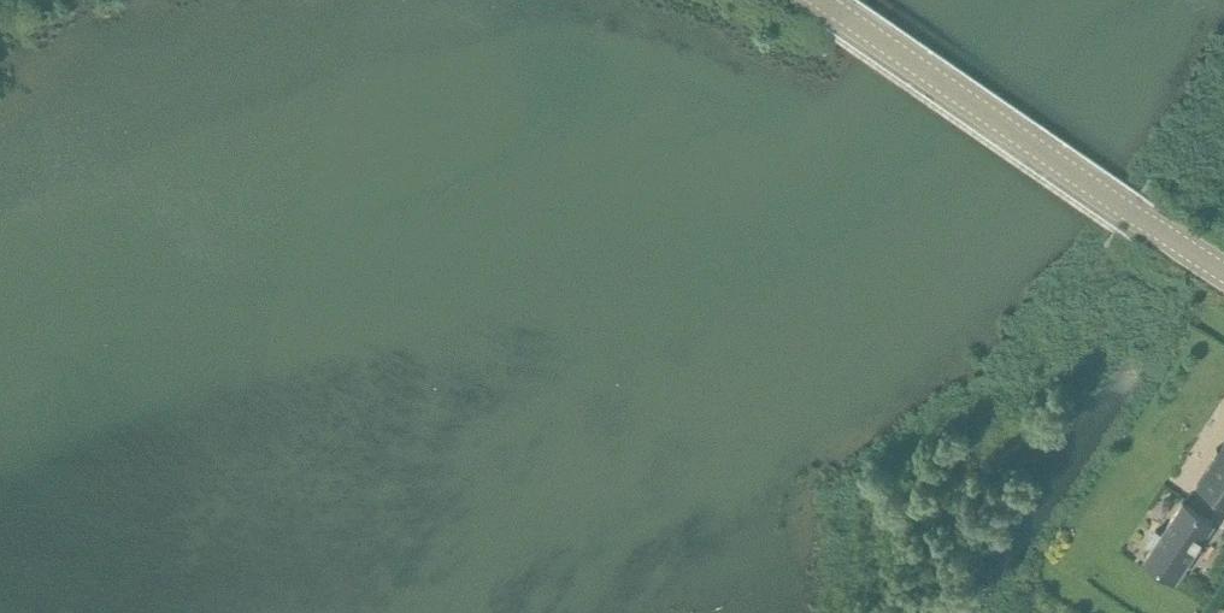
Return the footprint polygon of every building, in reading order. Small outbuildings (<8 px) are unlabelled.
[(1198,484),(1223,501),(1223,445),(1198,484)] [(1213,522),(1183,502),(1163,533),(1156,529),(1146,543),(1153,548),(1146,558),(1176,578),(1213,522)]
